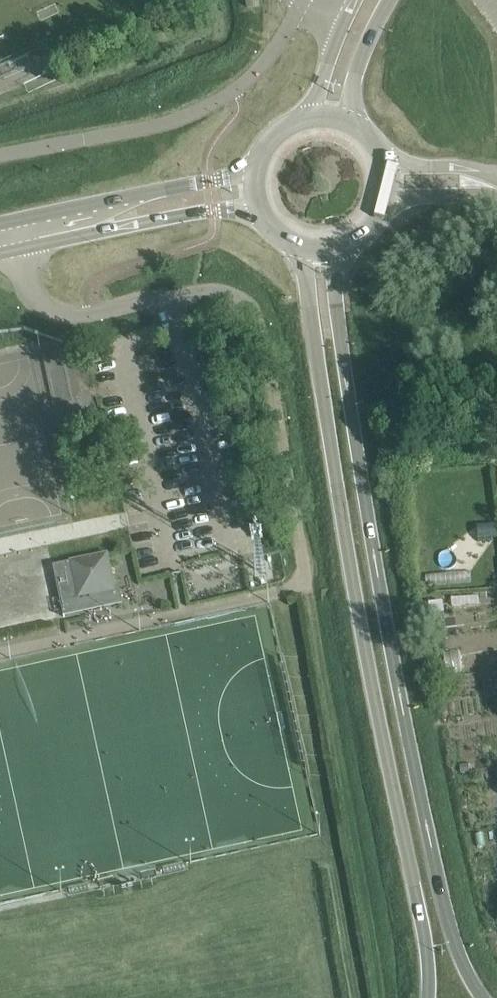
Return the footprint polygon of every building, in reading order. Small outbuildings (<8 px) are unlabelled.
[(108,554),(53,566),(61,603),(116,591),(110,562),(108,554)] [(441,623),(430,625),(432,637),(443,635),(441,623)]
